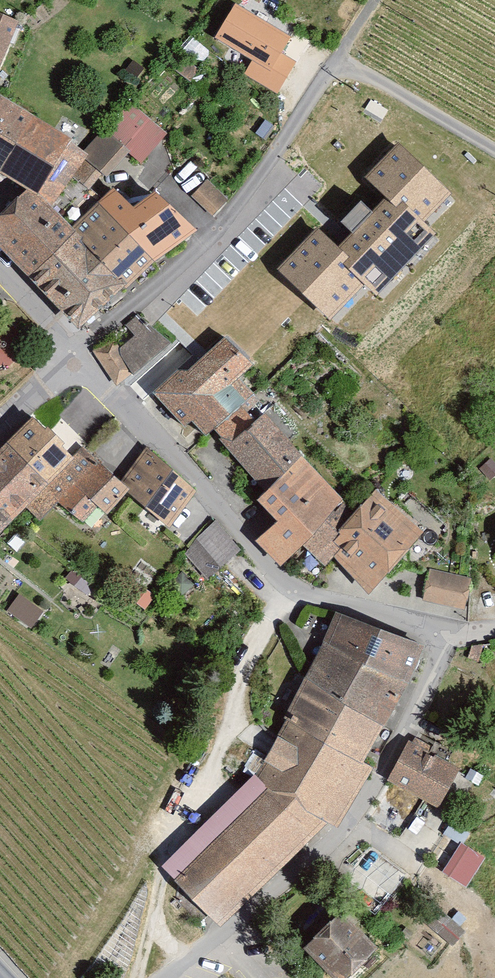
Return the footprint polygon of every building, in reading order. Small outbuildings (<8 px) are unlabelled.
[(294,36),(235,1),(213,39),(272,73),(294,36)] [(0,13),(0,70),(19,22),(0,13)] [(0,222),(0,249),(84,335),(197,237),(161,199),(141,209),(118,184),(129,161),(145,167),(171,142),(129,103),(87,152),(0,96),(0,176),(25,194),(0,222)] [(318,230),(280,271),(328,316),(362,279),(377,293),(435,231),(425,221),(453,191),(398,141),(362,180),(384,200),(338,249),(318,230)] [(207,179),(192,195),(212,215),(227,199),(207,179)] [(134,336),(119,347),(133,374),(171,344),(138,314),(126,325),(134,336)] [(94,354),(118,386),(133,374),(119,347),(116,340),(94,354)] [(180,370),(155,392),(185,428),(193,422),(208,438),(215,431),(268,492),(258,501),(277,521),(256,540),(280,566),(303,547),(327,568),(334,557),(367,594),(424,534),(407,519),(380,494),(357,513),(288,442),(263,414),(254,395),(241,379),(253,366),(226,341),(190,372),(180,370)] [(65,417),(50,430),(70,453),(85,440),(65,417)] [(0,453),(0,536),(31,510),(45,523),(63,510),(96,535),(130,497),(169,532),(195,496),(146,448),(122,484),(83,449),(74,460),(34,419),(0,453)] [(184,551),(207,578),(240,550),(217,523),(184,551)] [(470,578),(429,569),(422,601),(463,609),(470,578)] [(44,610),(19,594),(8,611),(33,627),(44,610)] [(268,788),(327,823),(338,828),(373,768),(364,762),(424,647),(336,613),(256,775),(268,788)] [(410,742),(389,782),(435,806),(456,767),(410,742)] [(327,823),(268,788),(174,879),(217,924),(327,823)] [(339,885),(375,913),(406,871),(370,844),(339,885)] [(465,844),(445,873),(465,887),(486,859),(465,844)] [(341,908),(301,945),(333,977),(346,977),(378,947),(341,908)]
